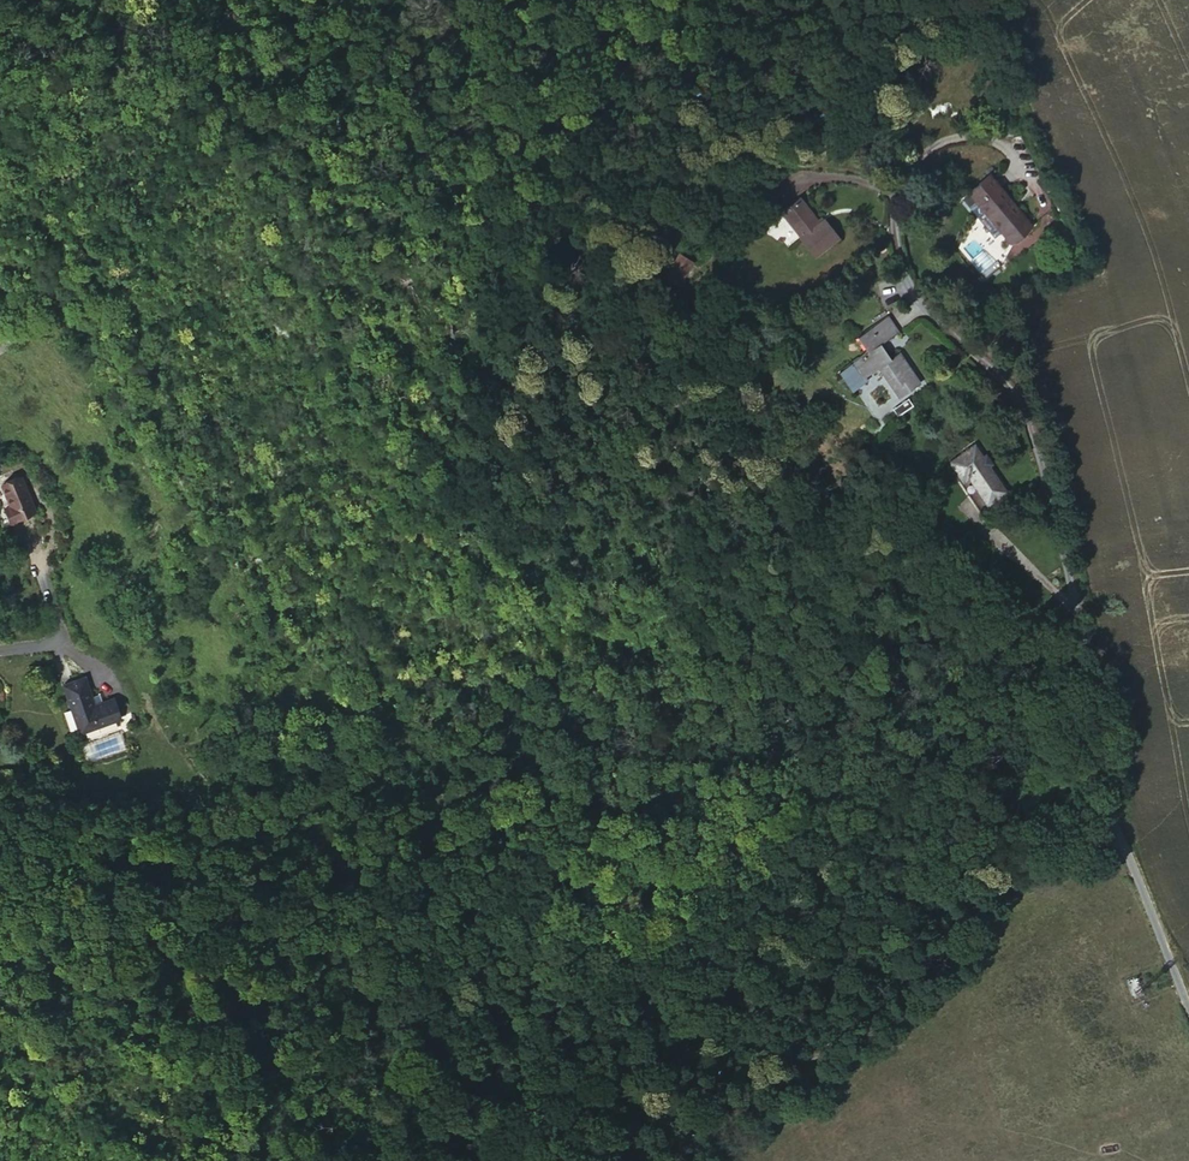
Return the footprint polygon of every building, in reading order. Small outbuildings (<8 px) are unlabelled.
[(775,173),(779,179),(786,173),(782,168),(775,173)] [(771,185),(779,179),(775,173),(767,180),(771,185)] [(987,174),(978,182),(985,191),(975,199),(1010,240),(1029,224),(987,174)] [(765,191),(771,185),(767,180),(760,185),(765,191)] [(985,191),(978,182),(968,190),(975,199),(985,191)] [(837,237),(825,221),(819,225),(817,222),(798,198),(781,211),(800,235),(799,236),(814,254),(837,237)] [(676,248),(663,267),(679,278),(692,259),(676,248)] [(860,333),(893,326),(886,316),(860,333)] [(896,335),(893,331),(877,335),(856,340),(868,356),(852,367),(863,383),(878,373),(898,400),(919,385),(898,357),(890,362),(880,347),(896,335)] [(1003,492),(974,449),(950,466),(956,476),(963,472),(985,505),(1003,492)] [(1,483),(13,525),(38,518),(26,476),(1,483)] [(73,706),(86,756),(127,746),(121,725),(102,730),(94,701),(73,706)]
